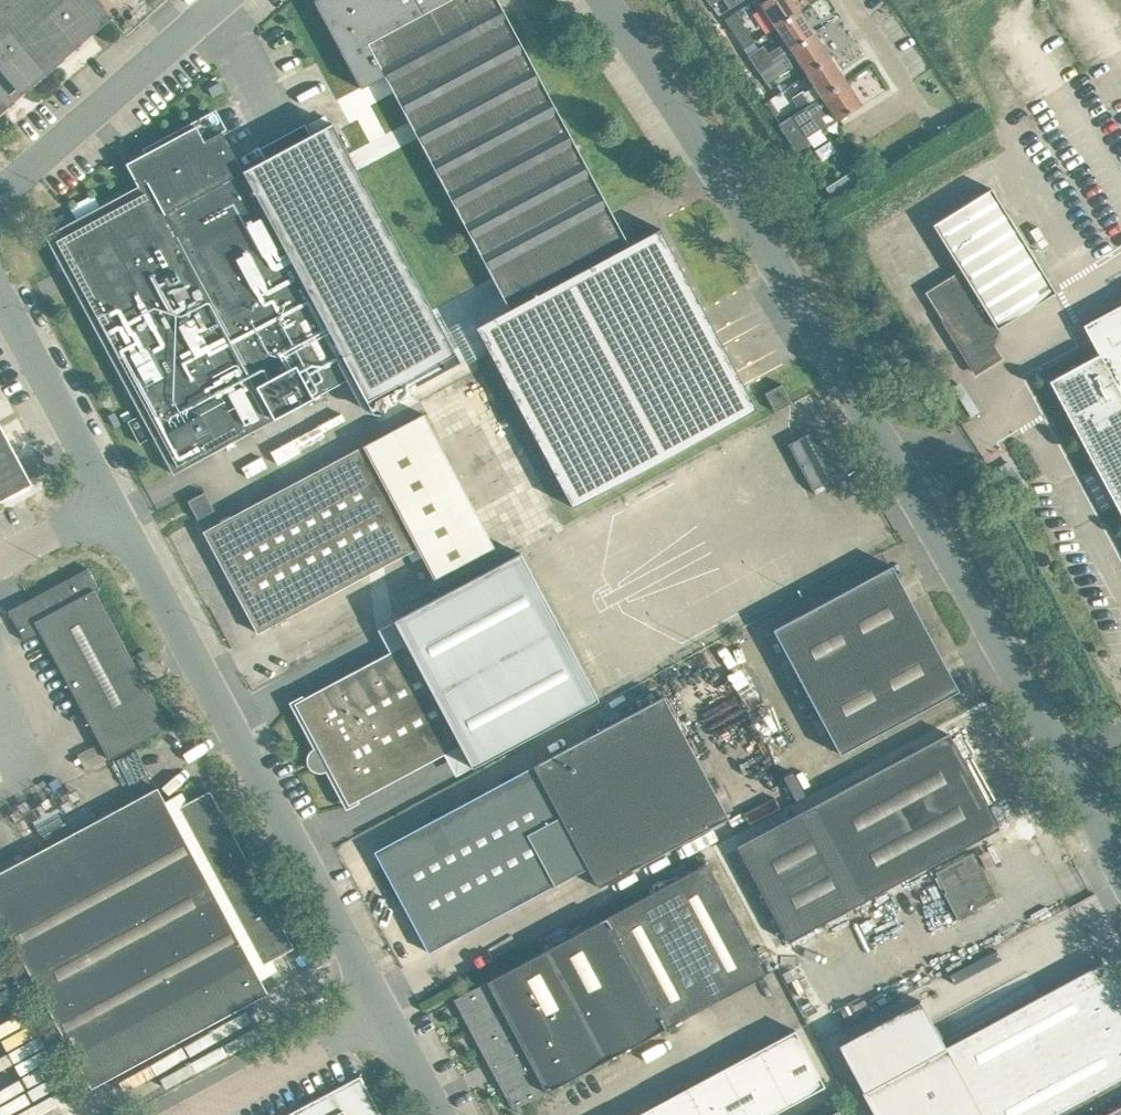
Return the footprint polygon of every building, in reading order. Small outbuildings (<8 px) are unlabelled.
[(99,0),(9,0),(0,8),(0,116),(114,16),(99,0)] [(448,0),(315,0),(314,0),(344,57),(448,0)] [(506,15),(498,0),(448,0),(344,57),(361,88),(387,74),(512,308),(629,245),(506,15)] [(730,8),(743,0),(724,0),(730,8)] [(761,3),(778,28),(801,12),(793,0),(766,0),(761,3)] [(724,19),(744,49),(754,42),(735,12),(724,19)] [(816,36),(801,12),(778,28),(786,41),(769,53),(763,45),(748,55),(761,74),(785,57),(793,52),(816,36)] [(833,61),(816,36),(793,52),(810,77),(833,61)] [(792,68),(785,57),(761,74),(767,84),(792,68)] [(812,105),(847,82),(833,61),(810,77),(815,85),(804,92),(812,105)] [(861,105),(847,82),(812,105),(802,112),(793,117),(780,126),(785,134),(798,125),(807,137),(822,127),(824,129),(861,105)] [(812,105),(804,92),(803,91),(792,98),(802,112),(812,105)] [(243,172),(243,171),(213,116),(145,153),(126,163),(139,186),(147,181),(165,215),(243,172)] [(332,123),(311,134),(305,123),(259,148),(265,159),(243,171),(243,172),(354,375),(373,410),(461,362),(332,123)] [(836,202),(862,185),(852,171),(827,187),(836,202)] [(354,375),(243,172),(165,215),(275,418),(354,375)] [(275,418),(165,215),(147,181),(139,186),(46,236),(60,261),(56,263),(60,270),(64,268),(174,473),(275,418)] [(1000,357),(993,345),(999,330),(997,328),(1055,291),(991,188),(933,224),(961,269),(925,292),(975,373),(1000,357)] [(661,228),(629,245),(512,308),(477,327),(573,507),(757,408),(661,228)] [(1083,325),(1099,354),(1120,395),(1120,305),(1083,325)] [(1099,354),(1049,380),(1120,514),(1120,395),(1099,354)] [(775,411),(792,402),(782,383),(765,392),(775,411)] [(424,413),(363,446),(417,547),(434,578),(495,546),(424,413)] [(33,484),(0,423),(0,501),(33,484)] [(834,479),(809,432),(788,444),(813,490),(834,479)] [(417,547),(363,446),(204,531),(258,632),(417,547)] [(205,491),(204,491),(188,500),(198,519),(215,510),(205,491)] [(394,620),(407,643),(460,744),(472,766),(599,699),(521,552),(394,620)] [(959,690),(912,602),(892,565),(773,629),(840,753),(959,690)] [(169,726),(147,686),(95,590),(98,589),(98,590),(99,589),(88,567),(86,568),(87,569),(10,610),(10,609),(8,610),(24,639),(41,629),(109,758),(169,726)] [(295,702),(349,804),(460,744),(407,643),(295,702)] [(135,655),(140,665),(150,659),(145,649),(135,655)] [(662,697),(533,766),(588,867),(599,886),(614,877),(726,817),(662,697)] [(949,733),(929,744),(737,846),(788,941),(999,828),(949,733)] [(588,867),(533,766),(529,759),(512,768),(515,774),(432,819),(433,819),(374,851),(429,952),(539,893),(541,898),(558,889),(556,884),(588,867)] [(252,869),(210,790),(179,807),(182,812),(173,816),(158,787),(0,872),(0,917),(35,983),(252,869)] [(973,852),(953,862),(935,872),(946,891),(943,893),(957,918),(959,917),(960,919),(977,910),(976,908),(997,897),(973,852)] [(707,863),(606,917),(665,1028),(766,973),(707,863)] [(268,993),(257,973),(252,963),(260,959),(263,964),(294,947),(252,869),(35,983),(91,1088),(268,993)] [(665,1028),(606,917),(454,999),(513,1109),(665,1028)] [(946,1047),(983,1114),(1050,1114),(1120,1077),(1120,994),(1104,962),(946,1047)] [(838,1045),(863,1092),(876,1114),(983,1114),(946,1047),(921,1000),(838,1045)] [(825,1085),(795,1029),(635,1114),(770,1114),(825,1085)] [(360,1075),(285,1114),(381,1114),(360,1075)] [(1104,1114),(1120,1114),(1120,1106),(1104,1114)]
